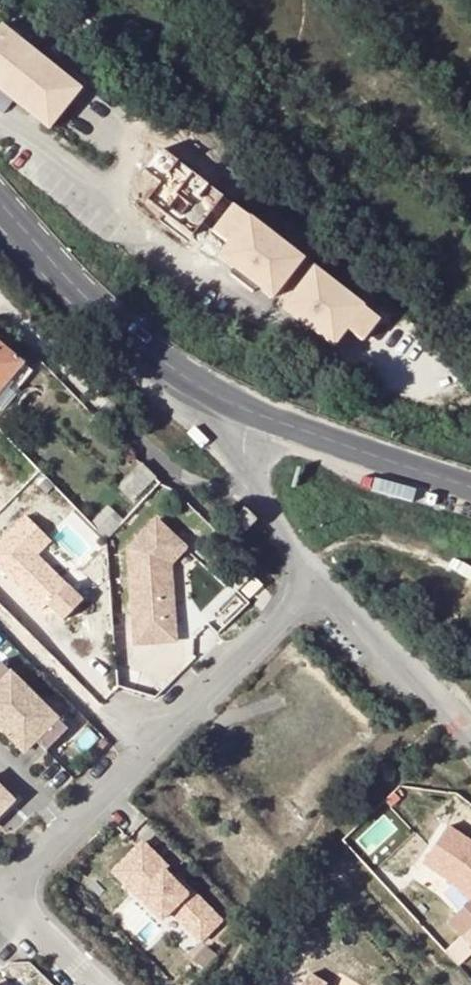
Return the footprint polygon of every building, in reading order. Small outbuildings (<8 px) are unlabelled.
[(0,31),(0,91),(48,132),(82,92),(3,27),(0,31)] [(300,259),(231,205),(211,231),(226,243),(216,256),(232,268),(255,286),(270,298),(300,259)] [(255,286),(232,268),(227,274),(251,292),(255,286)] [(329,281),(311,268),(303,280),(320,292),(329,281)] [(376,318),(329,281),(320,292),(303,280),(281,307),(331,345),(344,328),(360,340),(376,318)] [(22,363),(0,344),(0,390),(22,363)] [(0,390),(0,410),(32,371),(22,363),(0,390)] [(131,501),(155,477),(141,464),(117,486),(131,501)] [(225,509),(232,515),(236,512),(229,505),(225,509)] [(245,507),(235,518),(246,528),(257,517),(245,507)] [(68,582),(38,552),(52,538),(27,513),(0,541),(0,564),(43,607),(49,602),(68,582)] [(110,515),(97,528),(105,536),(119,523),(110,515)] [(135,640),(175,637),(169,560),(185,546),(156,517),(128,545),(135,640)] [(248,598),(262,585),(254,577),(241,591),(248,598)] [(84,598),(68,582),(49,602),(64,617),(84,598)] [(0,665),(0,721),(28,692),(0,665)] [(28,692),(0,721),(0,730),(19,749),(30,737),(41,748),(62,725),(28,692)] [(9,798),(0,789),(0,807),(9,798)] [(440,832),(416,870),(445,888),(463,906),(470,899),(470,852),(440,832)] [(134,845),(110,868),(160,918),(169,909),(199,940),(219,919),(187,887),(183,891),(170,877),(174,873),(151,851),(145,857),(134,845)] [(463,933),(470,942),(470,925),(463,933)] [(308,973),(300,984),(324,984),(325,984),(308,973)]
